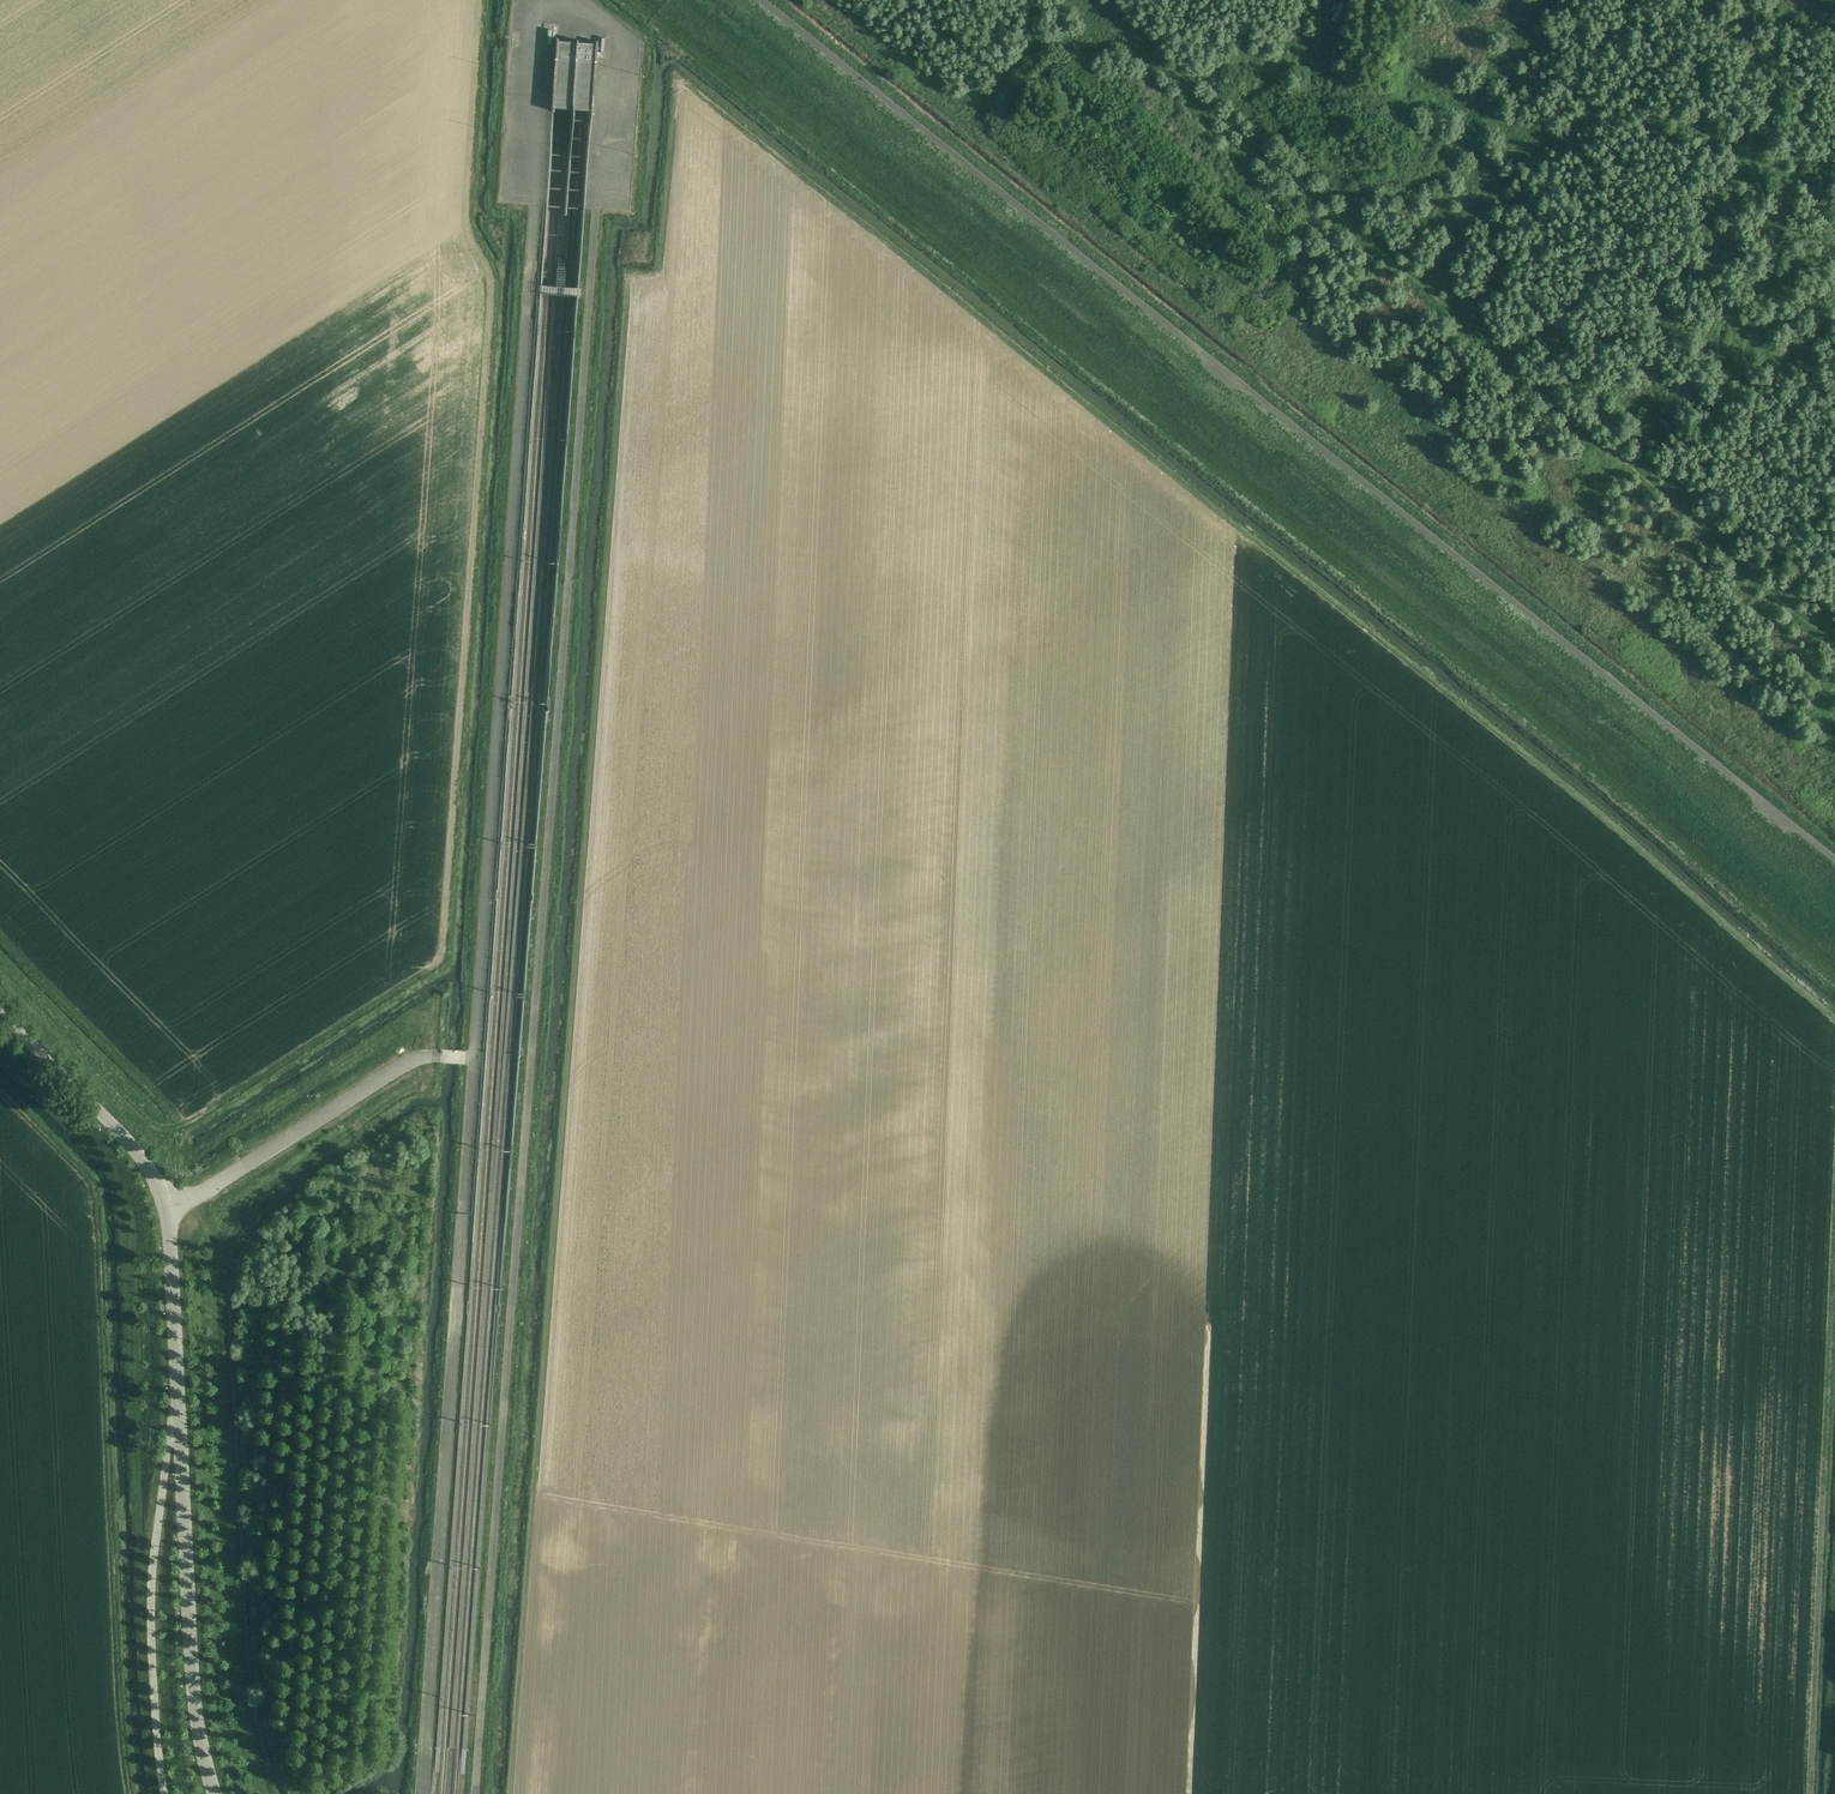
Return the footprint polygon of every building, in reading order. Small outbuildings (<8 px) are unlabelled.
[(600,45),(556,41),(556,46),(551,108),(563,109),(573,110),(582,111),(592,111),(595,112),(599,53),(600,45)]
